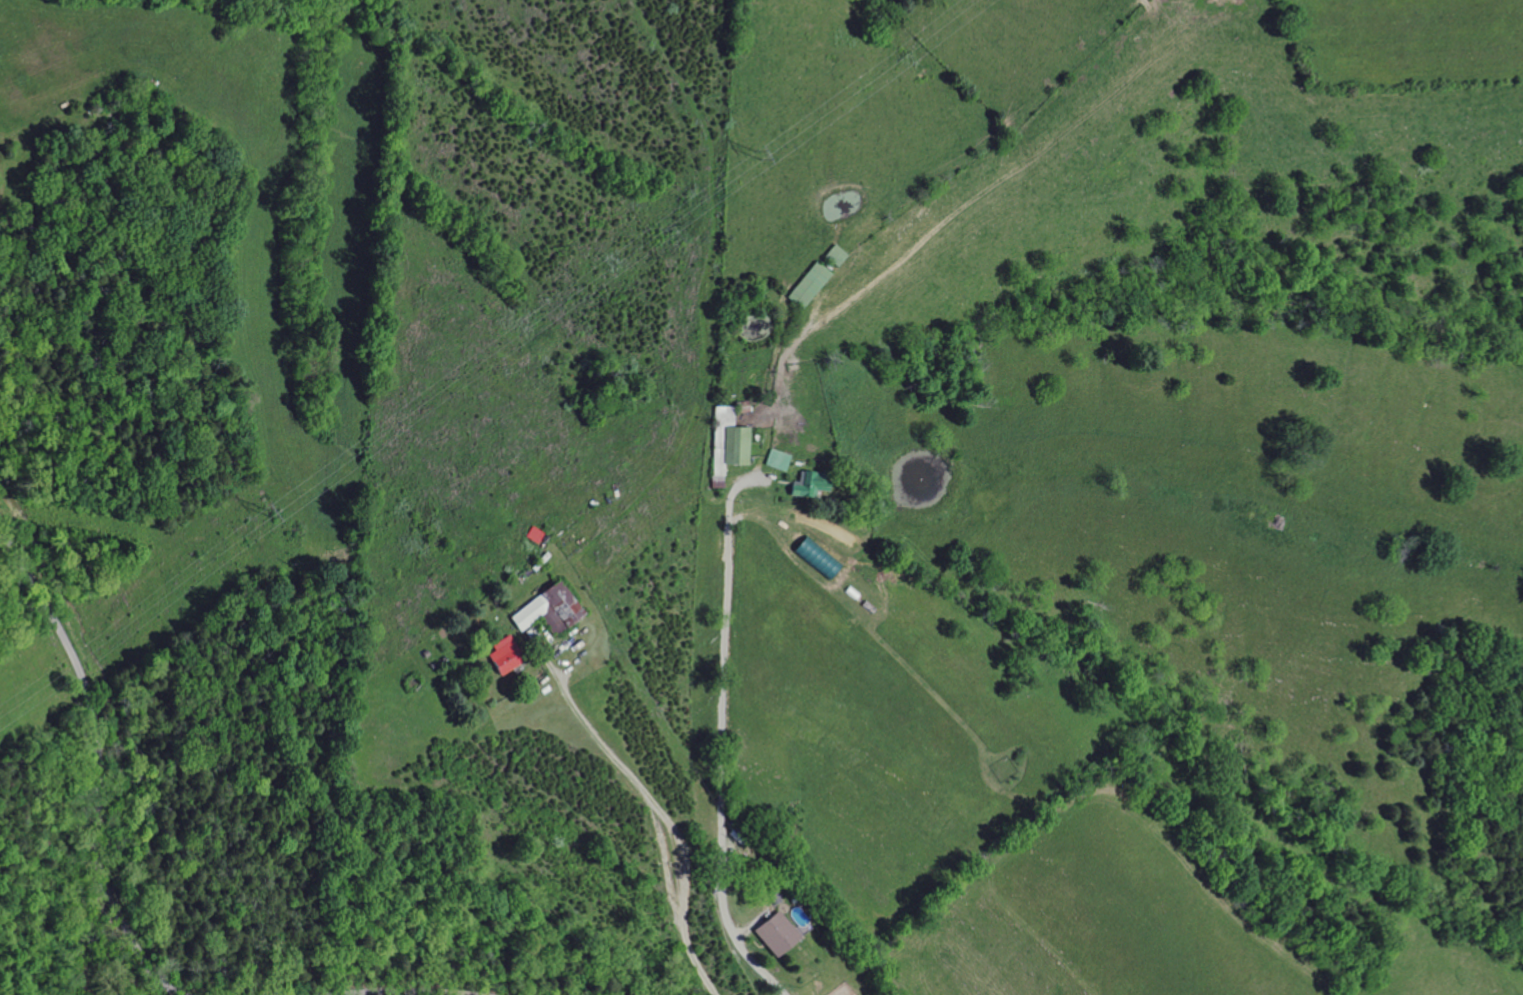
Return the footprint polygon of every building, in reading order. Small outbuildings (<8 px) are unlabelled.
[(797,307),(827,274),(813,261),(783,295),(797,307)] [(746,428),(729,428),(729,406),(710,406),(710,482),(721,482),(721,464),(746,464),(746,428)] [(762,466),(783,471),(787,454),(766,449),(762,466)] [(813,490),(823,491),(824,473),(799,472),(799,485),(787,484),(787,496),(812,498),(813,490)] [(504,617),(515,632),(538,615),(552,635),(581,614),(556,580),(504,617)] [(486,645),(489,651),(483,654),(493,676),(519,664),(506,636),(486,645)] [(750,930),(771,958),(797,938),(775,910),(750,930)]
